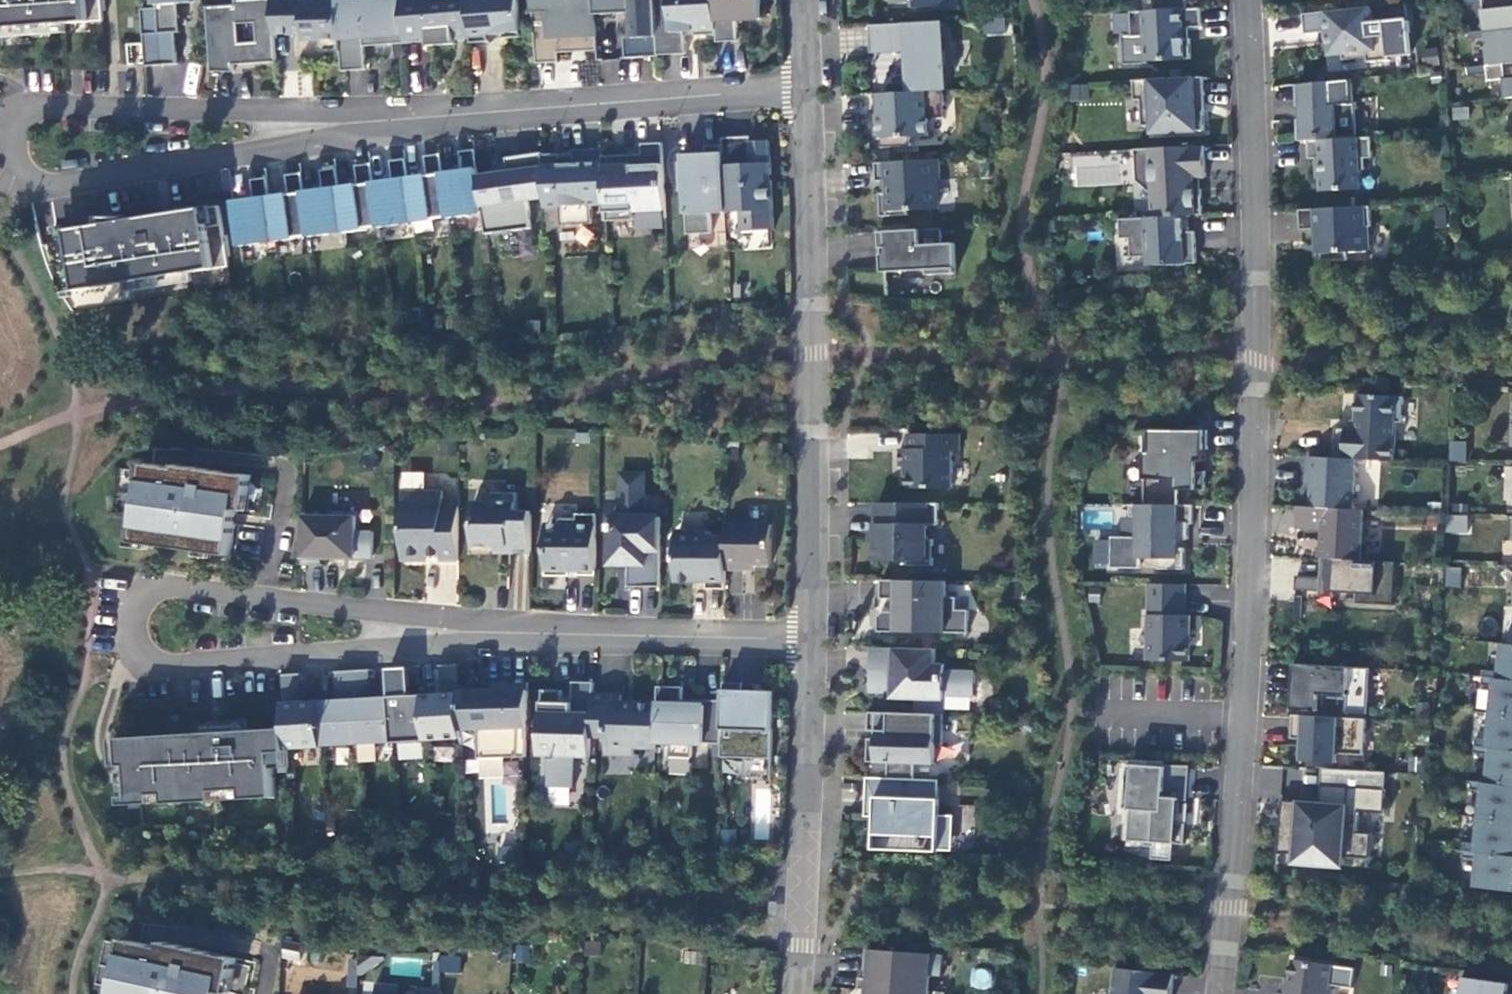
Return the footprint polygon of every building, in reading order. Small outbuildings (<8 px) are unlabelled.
[(5,29),(5,38),(49,35),(49,26),(105,22),(104,12),(107,12),(106,0),(0,0),(0,30),(5,29)] [(174,11),(180,4),(194,3),(194,0),(159,0),(159,9),(144,10),(149,68),(179,65),(177,34),(182,33),(181,17),(174,11)] [(236,64),(278,61),(277,39),(274,0),(254,0),(238,1),(238,6),(209,8),(214,73),(236,71),(236,64)] [(315,3),(315,0),(274,0),(277,39),(296,37),(296,34),(304,33),(305,43),(320,42),(321,50),(326,54),(343,53),(339,2),(315,3)] [(344,72),(368,70),(366,48),(407,44),(404,0),(350,0),(339,1),(339,2),(343,53),(344,72)] [(407,44),(430,42),(431,47),(457,45),(457,35),(471,34),(471,39),(472,39),(469,0),(404,0),(407,44)] [(473,44),(491,43),(490,36),(501,35),(502,40),(522,38),(519,0),(469,0),(472,39),(473,44)] [(539,65),(561,64),(560,54),(573,53),(573,47),(599,46),(597,0),(534,0),(539,65)] [(657,0),(597,0),(598,15),(633,14),(635,38),(626,38),(627,59),(660,57),(657,0)] [(717,0),(657,0),(660,57),(689,55),(687,33),(697,32),(697,37),(719,36),(717,0)] [(719,36),(719,44),(740,43),(739,21),(764,20),(763,0),(717,0),(719,36)] [(894,5),(917,4),(917,9),(942,8),(946,2),(946,0),(894,0),(894,5)] [(1189,10),(1188,0),(1155,0),(1156,12),(1189,10)] [(1511,30),(1511,0),(1486,0),(1488,13),(1486,13),(1488,32),(1490,32),(1511,30)] [(1376,38),(1373,9),(1305,16),(1307,36),(1329,33),(1332,57),(1368,53),(1370,64),(1391,62),(1389,36),(1376,38)] [(1186,29),(1204,29),(1203,10),(1189,10),(1156,12),(1132,13),(1134,38),(1146,38),(1147,63),(1192,61),(1191,40),(1186,40),(1186,29)] [(983,17),(983,33),(1004,33),(1004,17),(983,17)] [(945,92),(948,91),(944,23),(897,25),(898,49),(906,48),(912,53),(914,93),(945,92)] [(1511,65),(1511,30),(1490,32),(1491,47),(1490,47),(1492,67),(1511,65)] [(1437,48),(1421,49),(1421,65),(1438,64),(1437,48)] [(1509,100),(1511,100),(1511,65),(1488,67),(1489,83),(1507,81),(1509,100)] [(1206,78),(1136,82),(1137,102),(1143,101),(1144,128),(1154,127),(1154,135),(1206,132),(1205,112),(1199,112),(1198,98),(1207,97),(1206,78)] [(1339,140),(1337,106),(1355,106),(1355,81),(1298,87),(1299,108),(1304,107),(1304,121),(1299,121),(1300,142),(1310,142),(1339,140)] [(929,120),(947,119),(945,92),(914,93),(875,95),(876,116),(881,115),(883,149),(913,147),(912,138),(931,137),(929,120)] [(724,146),(725,166),(753,165),(752,143),(751,138),(724,139),(724,146)] [(1310,142),(1311,160),(1318,160),(1319,180),(1323,180),(1324,193),(1359,191),(1363,186),(1362,175),(1366,170),(1366,160),(1374,160),(1373,139),(1339,140),(1310,142)] [(752,143),(753,165),(725,166),(728,214),(743,213),(744,233),(776,231),(771,142),(752,143)] [(626,156),(605,157),(607,205),(608,222),(637,221),(637,212),(668,211),(664,144),(644,145),(644,155),(645,166),(626,167),(626,156)] [(725,166),(724,146),(708,147),(708,155),(709,162),(685,163),(680,164),(682,193),(687,193),(689,236),(714,234),(712,214),(728,214),(725,166)] [(1208,179),(1206,147),(1137,151),(1138,182),(1154,196),(1155,219),(1185,217),(1204,216),(1202,179),(1208,179)] [(451,218),(451,219),(470,216),(470,215),(485,213),(481,177),(477,150),(462,152),(464,171),(445,174),(451,218)] [(605,157),(604,150),(575,151),(575,157),(563,158),(563,155),(545,156),(547,199),(547,208),(562,208),(563,226),(593,225),(592,206),(607,205),(605,157)] [(529,201),(547,199),(545,156),(545,154),(509,159),(511,173),(481,177),(485,213),(488,235),(533,229),(529,201)] [(416,222),(416,224),(436,221),(436,220),(451,218),(445,174),(442,155),(427,157),(429,176),(410,179),(416,222)] [(644,155),(626,156),(626,167),(645,166),(644,155)] [(685,156),(685,163),(709,162),(708,155),(685,156)] [(1074,184),(1119,184),(1119,155),(1075,155),(1074,184)] [(381,227),(382,228),(401,226),(401,225),(416,222),(410,179),(408,160),(392,162),(395,181),(376,183),(381,227)] [(883,218),(910,216),(910,211),(938,210),(937,181),(942,181),(941,161),(877,164),(878,183),(881,183),(883,218)] [(347,232),(347,233),(366,230),(366,229),(381,227),(376,183),(373,164),(358,167),(360,185),(341,188),(347,232)] [(312,237),(312,238),(332,235),(331,234),(347,232),(341,188),(338,169),(323,171),(326,190),(306,193),(312,237)] [(278,241),(278,242),(297,240),(297,239),(312,237),(306,193),(304,174),(288,176),(291,195),(272,197),(278,241)] [(237,202),(243,247),(262,245),(262,243),(278,241),(272,197),(269,179),(254,181),(256,199),(237,202)] [(147,222),(146,219),(128,218),(128,222),(109,225),(65,232),(67,243),(60,244),(66,279),(73,278),(75,293),(131,284),(133,293),(176,286),(175,277),(231,267),(229,258),(232,257),(229,236),(226,236),(221,207),(174,214),(175,217),(147,222)] [(1372,208),(1301,211),(1302,232),(1317,231),(1318,246),(1323,246),(1323,263),(1350,262),(1349,253),(1372,252),(1371,228),(1373,228),(1372,208)] [(1150,267),(1198,265),(1196,233),(1192,233),(1186,233),(1185,219),(1185,217),(1155,219),(1121,221),(1122,240),(1132,240),(1133,259),(1149,258),(1150,267)] [(944,230),(879,233),(880,250),(886,249),(887,271),(906,270),(907,272),(930,271),(931,276),(958,275),(956,244),(944,245),(944,230)] [(1405,398),(1359,396),(1358,422),(1363,422),(1362,431),(1337,430),(1336,459),(1357,461),(1396,463),(1398,424),(1404,424),(1405,398)] [(1147,431),(1147,455),(1152,455),(1152,480),(1146,480),(1146,506),(1180,506),(1180,491),(1207,491),(1207,473),(1199,473),(1199,463),(1207,463),(1208,451),(1209,451),(1210,432),(1147,431)] [(956,489),(958,434),(900,432),(899,487),(956,489)] [(1451,440),(1448,460),(1464,462),(1466,442),(1451,440)] [(785,445),(774,445),(774,463),(785,463),(785,445)] [(1354,511),(1357,461),(1336,459),(1311,458),(1310,475),(1315,476),(1313,508),(1354,511)] [(180,469),(148,464),(137,543),(202,552),(202,548),(215,549),(214,554),(233,557),(242,497),(251,498),(254,476),(180,466),(180,469)] [(630,560),(630,588),(662,588),(663,518),(645,518),(645,476),(623,475),(622,518),(613,518),(613,560),(613,565),(614,565),(614,560),(630,560)] [(443,562),(460,562),(461,506),(444,506),(444,492),(417,492),(417,504),(405,504),(405,556),(410,561),(425,562),(430,556),(443,557),(443,562)] [(444,506),(461,506),(461,492),(444,492),(444,506)] [(533,554),(533,512),(518,512),(518,493),(495,493),(495,503),(475,502),(474,547),(508,548),(507,554),(533,554)] [(941,504),(879,504),(879,540),(874,540),(874,562),(909,562),(909,566),(910,566),(910,562),(915,562),(915,567),(934,567),(935,540),(929,540),(929,526),(940,526),(941,504)] [(1194,526),(1194,506),(1180,506),(1146,506),(1131,506),(1131,518),(1141,518),(1141,560),(1160,560),(1160,571),(1186,571),(1186,549),(1179,549),(1179,541),(1186,541),(1190,541),(1190,526),(1194,526)] [(1313,508),(1300,507),(1299,529),(1325,530),(1323,559),(1336,560),(1362,561),(1365,511),(1354,511),(1313,508)] [(305,516),(305,566),(323,567),(324,560),(345,560),(345,556),(374,557),(375,533),(358,533),(358,513),(335,512),(335,517),(305,516)] [(1448,514),(1446,532),(1466,534),(1468,516),(1448,514)] [(580,572),(580,576),(598,577),(598,515),(578,515),(578,520),(561,520),(561,538),(548,538),(548,577),(572,577),(572,572),(580,572)] [(728,537),(727,570),(744,570),(744,565),(773,566),(773,526),(728,525),(728,537)] [(678,536),(678,582),(708,583),(708,590),(727,590),(727,570),(728,537),(710,537),(710,532),(682,532),(678,536)] [(1362,561),(1336,560),(1335,580),(1335,593),(1359,595),(1358,604),(1395,606),(1397,563),(1362,561)] [(1443,586),(1459,587),(1461,567),(1445,566),(1443,586)] [(1297,592),(1323,593),(1324,579),(1297,577),(1297,592)] [(926,630),(936,634),(970,634),(970,611),(958,611),(958,598),(948,598),(948,582),(883,581),(883,600),(898,600),(898,613),(886,613),(881,618),(880,633),(923,633),(923,630),(926,630)] [(1150,662),(1191,662),(1192,617),(1186,617),(1187,586),(1151,585),(1150,662)] [(1303,622),(1304,597),(1296,596),(1295,622),(1303,622)] [(1485,671),(1485,678),(1511,681),(1511,646),(1504,645),(1501,673),(1485,671)] [(895,671),(872,671),(872,693),(906,694),(911,699),(919,699),(918,714),(945,715),(946,696),(976,697),(977,673),(947,672),(947,665),(938,665),(938,649),(895,648),(895,671)] [(873,648),(872,671),(895,671),(895,648),(873,648)] [(429,742),(429,741),(464,739),(464,729),(461,693),(460,675),(460,665),(443,666),(445,694),(426,695),(408,696),(406,668),(390,669),(392,697),(373,698),(372,670),(339,672),(341,700),(322,701),(303,703),(302,674),(285,675),(288,729),(290,750),(325,748),(325,747),(394,743),(394,744),(429,742)] [(1372,670),(1296,665),(1295,685),(1300,685),(1300,692),(1295,692),(1294,711),(1320,713),(1320,696),(1348,697),(1348,714),(1369,715),(1372,670)] [(1493,714),(1511,717),(1511,681),(1485,678),(1484,686),(1496,687),(1493,714)] [(564,691),(545,690),(543,755),(551,756),(550,788),(575,789),(576,757),(593,757),(593,737),(595,695),(595,683),(574,682),(574,704),(564,703),(564,691)] [(464,729),(480,729),(480,760),(528,758),(530,683),(494,684),(494,692),(461,693),(464,729)] [(775,701),(765,701),(765,692),(744,691),(744,684),(725,683),(725,702),(723,745),(723,758),(772,760),(771,780),(772,780),(775,701)] [(723,745),(725,702),(706,701),(706,706),(684,705),(685,687),(660,686),(660,705),(658,740),(673,741),(673,758),(693,759),(694,743),(723,745)] [(775,692),(765,692),(765,701),(775,701),(775,692)] [(636,749),(658,749),(658,740),(660,705),(623,703),(624,696),(595,695),(593,737),(608,738),(608,755),(635,756),(636,749)] [(886,740),(870,740),(869,763),(890,764),(889,779),(916,780),(916,764),(937,765),(938,746),(945,746),(945,715),(918,714),(871,713),(870,732),(886,732),(886,740)] [(1478,740),(1477,748),(1511,752),(1511,717),(1493,714),(1490,742),(1478,740)] [(1295,716),(1293,740),(1305,741),(1303,762),(1339,764),(1339,755),(1366,757),(1368,720),(1295,716)] [(290,750),(288,729),(248,732),(247,720),(223,722),(225,741),(214,741),(213,734),(124,739),(125,767),(140,766),(142,797),(169,795),(169,805),(217,802),(217,792),(245,791),(246,800),(278,799),(276,770),(275,754),(290,753),(290,750)] [(1492,757),(1488,784),(1511,787),(1511,752),(1477,748),(1476,755),(1492,757)] [(275,754),(276,770),(291,769),(290,753),(275,754)] [(1147,848),(1154,848),(1153,860),(1174,862),(1175,845),(1186,846),(1188,825),(1177,824),(1179,802),(1189,802),(1192,767),(1167,767),(1167,768),(1128,765),(1128,770),(1130,770),(1127,810),(1134,811),(1131,842),(1148,843),(1147,848)] [(889,779),(869,778),(868,804),(884,804),(882,839),(921,841),(921,842),(921,843),(922,844),(922,845),(923,845),(924,846),(925,846),(925,847),(926,847),(949,848),(951,816),(935,816),(936,806),(940,807),(941,781),(916,780),(889,779)] [(1484,792),(1481,819),(1511,822),(1511,787),(1488,784),(1473,783),(1472,791),(1484,792)] [(1329,806),(1284,802),(1279,866),(1280,866),(1281,854),(1298,855),(1297,863),(1325,865),(1325,861),(1345,863),(1346,858),(1371,860),(1373,835),(1359,834),(1360,813),(1386,814),(1387,791),(1330,787),(1329,806)] [(217,792),(217,802),(246,800),(245,791),(217,792)] [(1511,857),(1511,822),(1481,819),(1478,846),(1466,845),(1465,852),(1511,857)] [(1465,852),(1464,860),(1480,861),(1477,889),(1511,893),(1511,857),(1465,852)] [(226,978),(234,980),(239,959),(167,942),(166,948),(134,941),(133,947),(123,991),(123,993),(222,993),(226,978)] [(287,957),(303,960),(304,945),(288,942),(287,957)] [(868,951),(866,972),(871,972),(870,980),(860,979),(859,990),(865,991),(865,993),(931,993),(932,977),(944,978),(945,957),(868,951)] [(364,976),(387,961),(387,958),(362,956),(361,976),(364,976)] [(1335,966),(1294,960),(1291,986),(1283,985),(1282,993),(1335,993),(1336,990),(1332,990),(1332,987),(1335,966)] [(991,987),(991,970),(972,969),(972,987),(991,987)] [(1118,969),(1115,993),(1173,993),(1176,975),(1118,969)] [(1462,993),(1508,993),(1510,984),(1464,978),(1462,993)]
